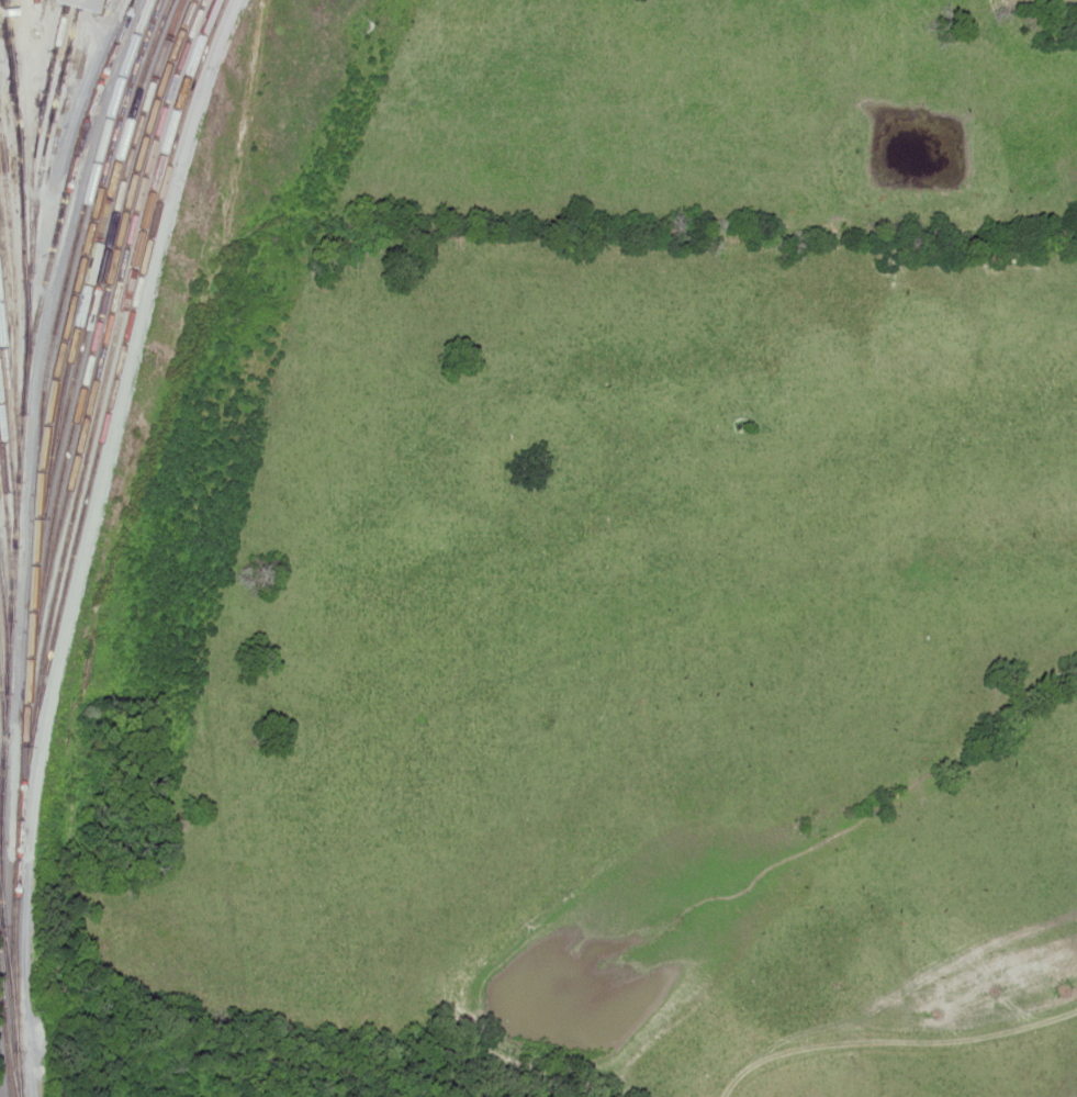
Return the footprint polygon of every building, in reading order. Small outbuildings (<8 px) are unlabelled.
[(96,0),(52,0),(52,3),(93,12),(96,0)]
